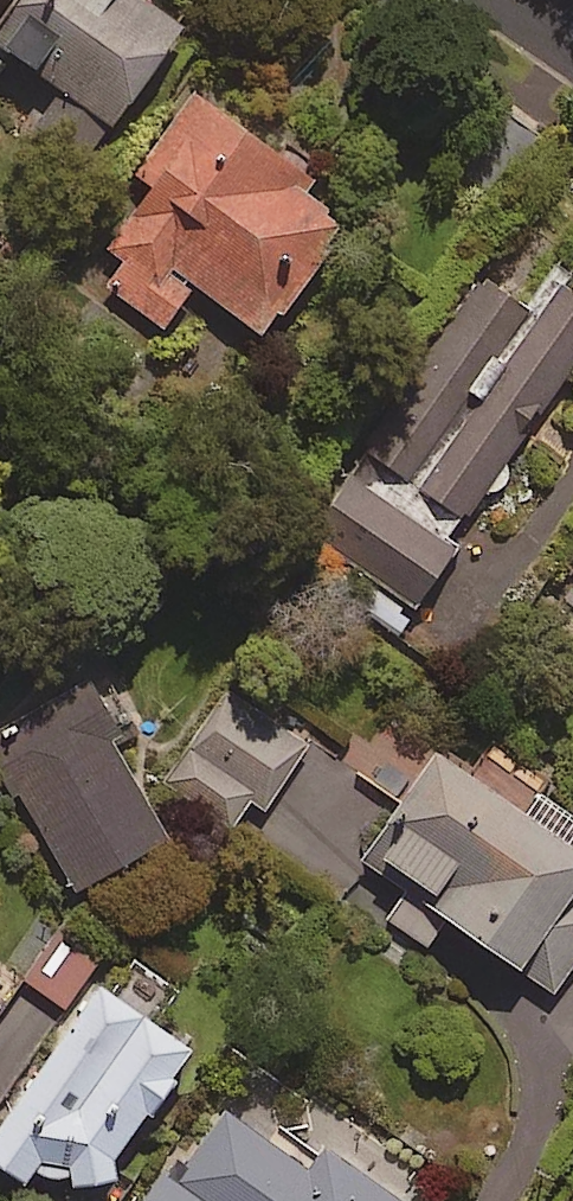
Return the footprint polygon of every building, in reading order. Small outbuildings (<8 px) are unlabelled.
[(150,0),(17,0),(0,24),(0,50),(105,126),(180,22),(150,0)] [(304,181),(192,96),(132,176),(150,189),(87,273),(160,328),(191,286),(260,338),(344,227),(296,191),(304,181)] [(479,281),(360,450),(463,522),(572,365),(572,299),(556,286),(533,319),(479,281)] [(452,549),(345,478),(306,536),(414,607),(452,549)] [(79,680),(0,727),(0,767),(73,888),(162,834),(107,743),(114,739),(79,680)] [(307,745),(227,693),(165,787),(231,830),(249,802),(263,811),(307,745)] [(428,755),(397,802),(325,755),(267,845),(422,946),(438,922),(552,996),(572,963),(572,899),(570,897),(572,893),(572,822),(533,796),(521,815),(428,755)] [(96,960),(57,936),(27,985),(67,1009),(96,960)] [(65,1192),(115,1183),(112,1161),(187,1052),(150,1026),(173,992),(118,953),(0,1124),(0,1172),(21,1186),(36,1165),(64,1184),(65,1192)] [(223,1110),(177,1174),(167,1168),(144,1200),(390,1200),(318,1149),(304,1168),(223,1110)]
